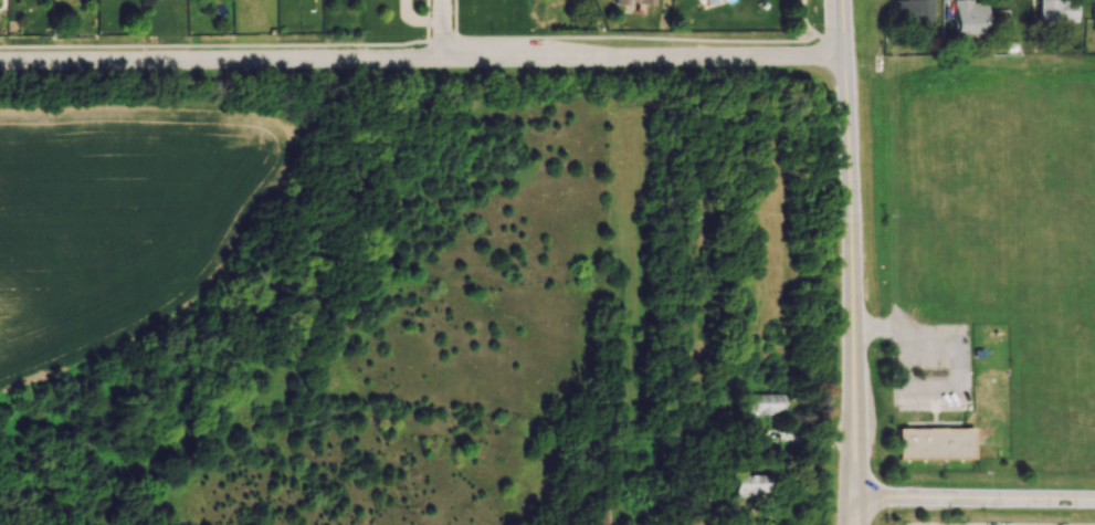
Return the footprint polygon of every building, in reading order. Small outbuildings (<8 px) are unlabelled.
[(929,0),(894,0),(894,21),(930,21),(929,0)] [(984,32),(983,0),(951,0),(952,33),(984,32)] [(1074,22),(1074,0),(1037,0),(1037,22),(1074,22)] [(745,413),(783,413),(783,394),(745,393),(745,413)] [(897,459),(897,428),(971,428),(972,459),(897,459)] [(766,475),(734,474),(733,494),(765,494),(766,475)] [(701,510),(684,510),(685,524),(702,524),(701,510)]
